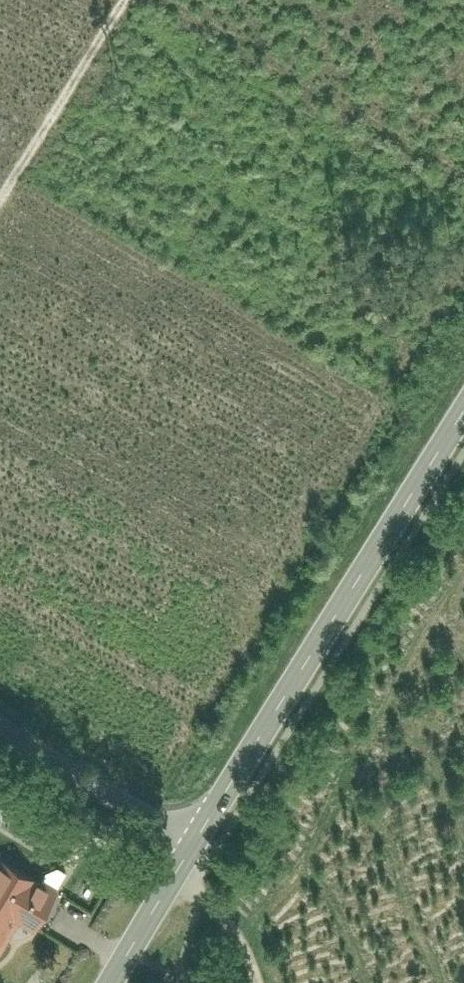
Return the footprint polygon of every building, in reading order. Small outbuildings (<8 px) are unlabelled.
[(17,920),(32,928),(56,887),(0,854),(0,949),(17,920)]
